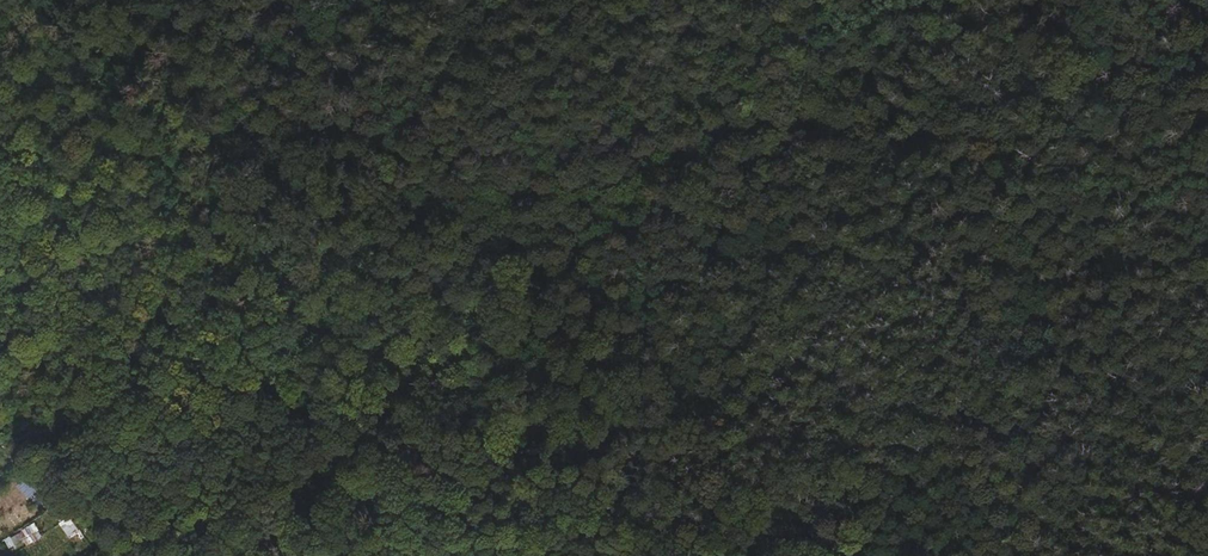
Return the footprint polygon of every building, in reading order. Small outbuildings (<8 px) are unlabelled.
[(33,523),(8,539),(15,551),(41,536),(33,523)]
